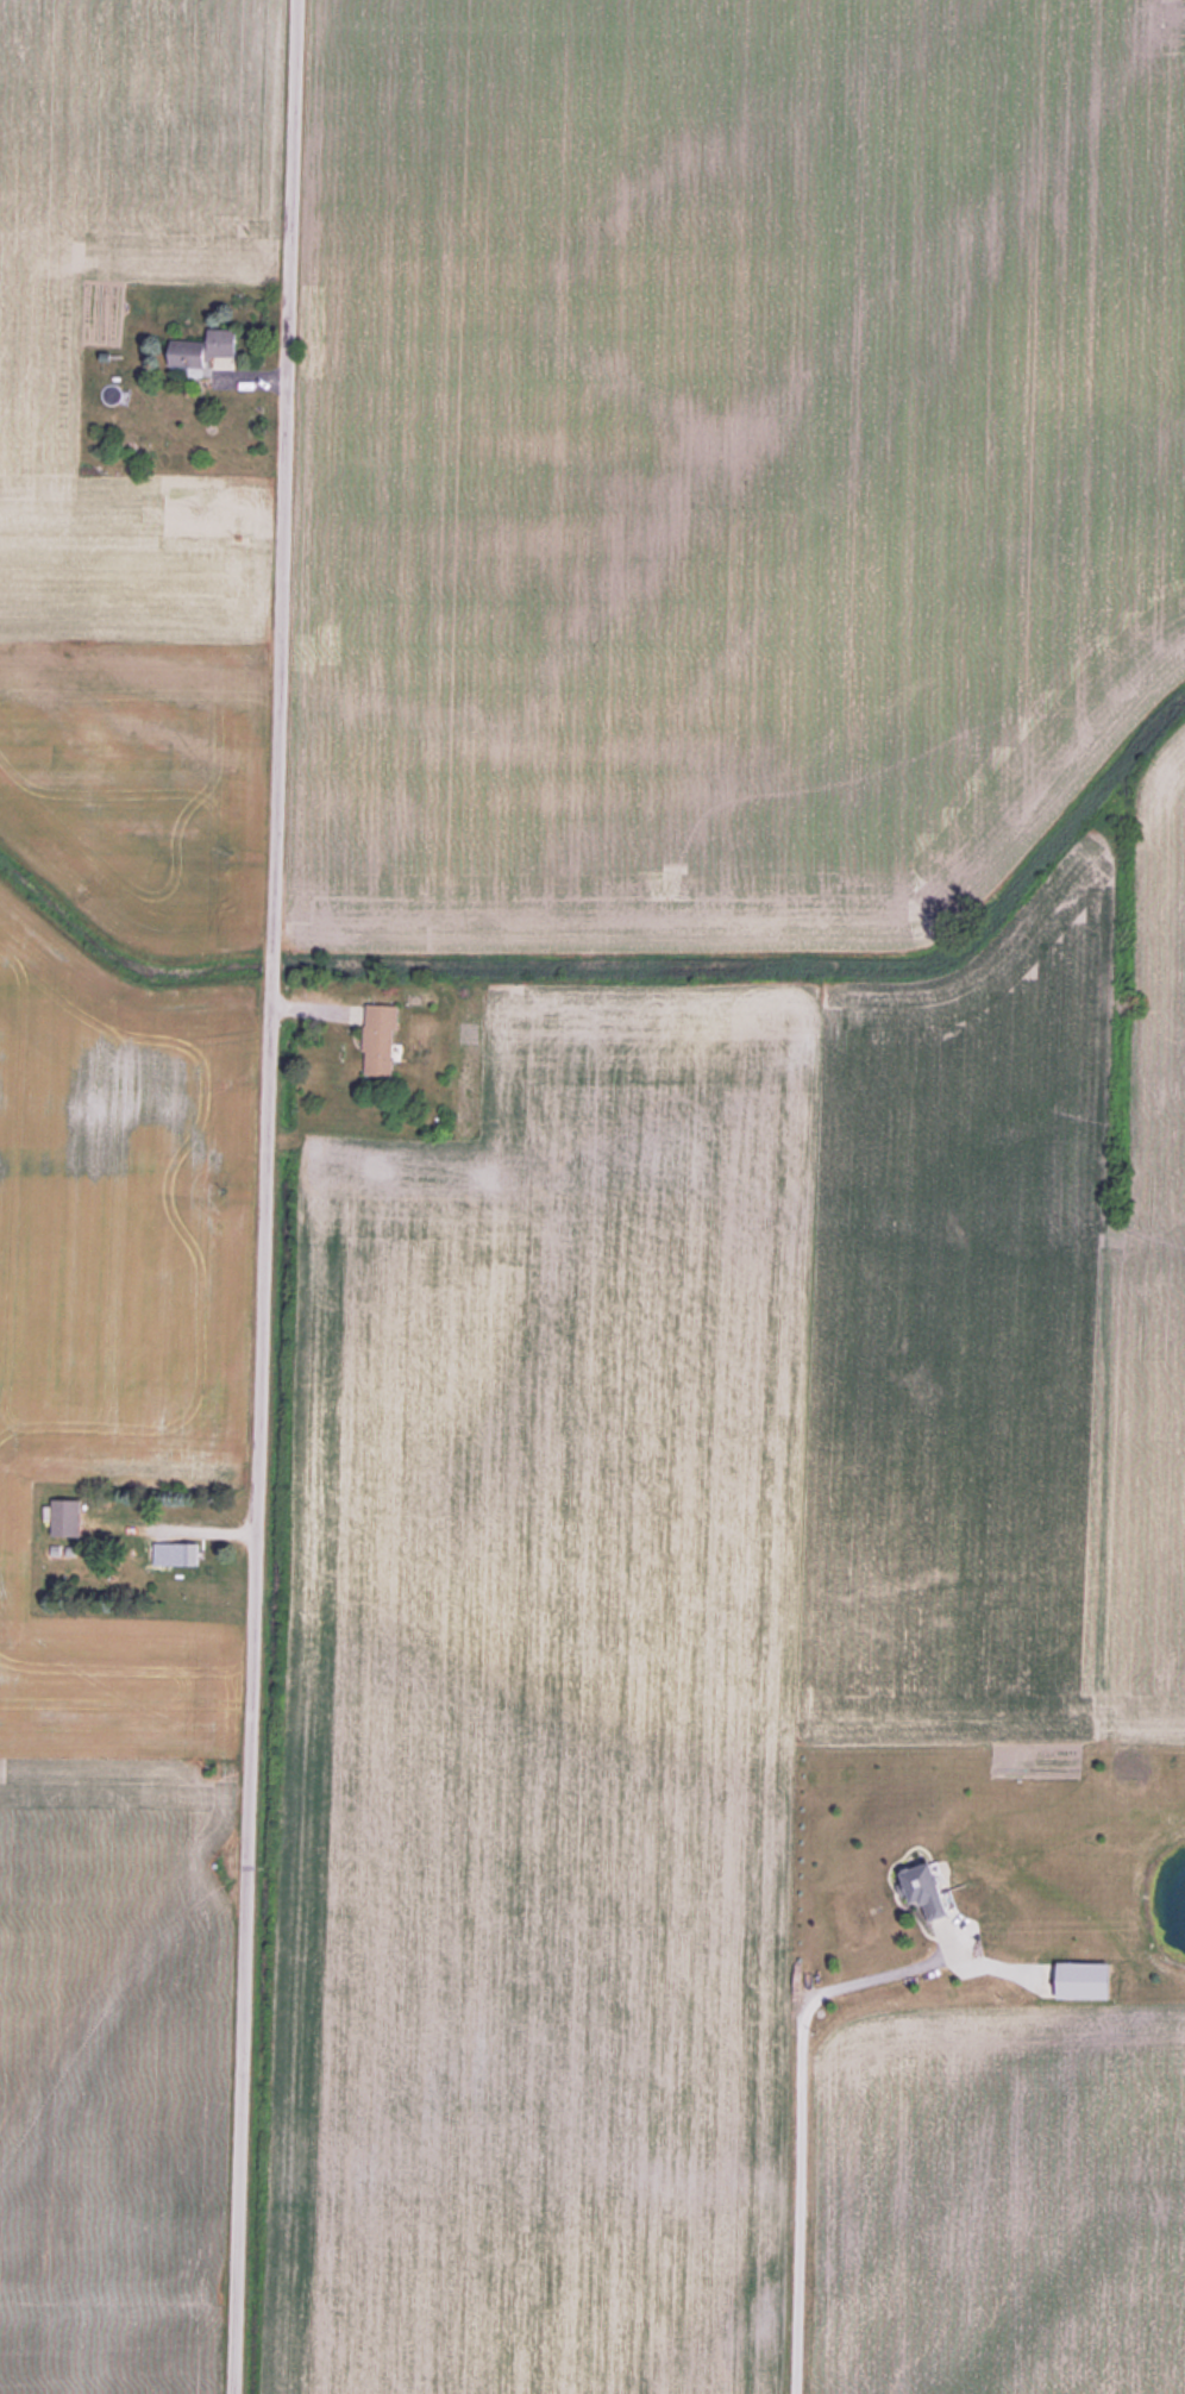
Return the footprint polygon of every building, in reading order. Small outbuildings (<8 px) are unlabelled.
[(173,341),(172,369),(239,369),(239,330),(206,330),(206,342),(173,341)] [(366,1074),(397,1075),(398,1004),(368,1004),(366,1074)] [(83,1499),(53,1499),(53,1537),(83,1537),(83,1499)] [(166,1566),(201,1566),(201,1543),(166,1543),(166,1566)] [(957,1914),(942,1861),(909,1871),(924,1923),(957,1914)]
